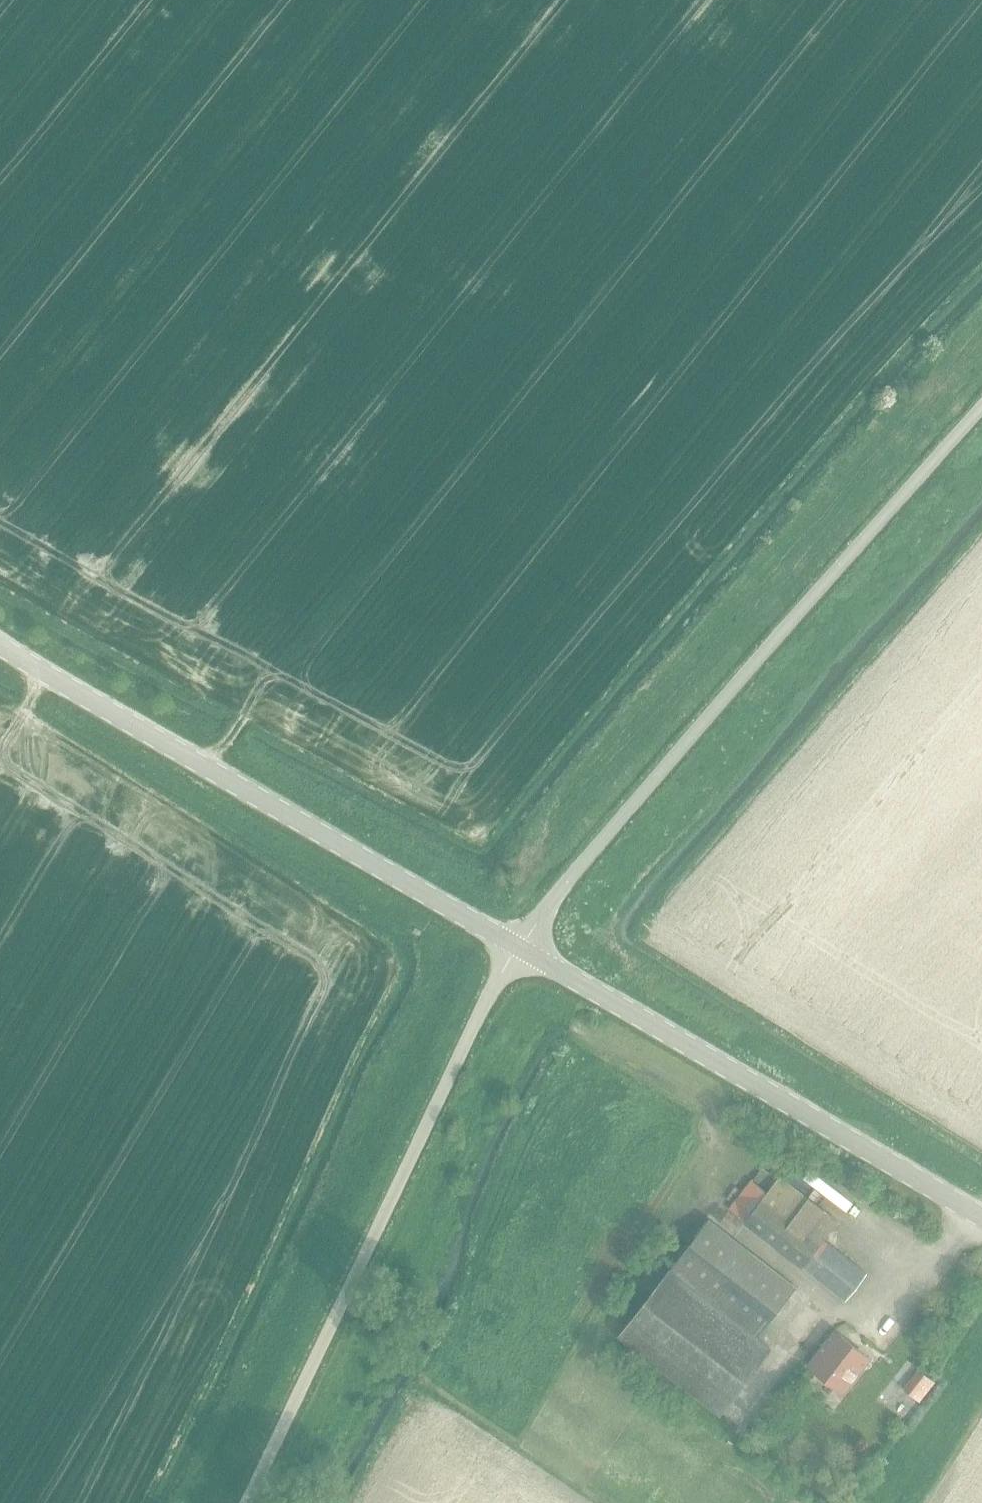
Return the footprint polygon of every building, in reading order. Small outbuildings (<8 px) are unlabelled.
[(883,1219),(891,1210),(847,1173),(839,1183),(883,1219)] [(800,1263),(836,1218),(780,1175),(768,1190),(752,1178),(729,1207),(800,1263)] [(678,1262),(775,1338),(808,1297),(710,1221),(678,1262)] [(805,1267),(845,1298),(866,1271),(826,1240),(805,1267)] [(670,1270),(618,1337),(720,1416),(772,1348),(670,1270)] [(834,1330),(808,1363),(843,1391),(869,1358),(834,1330)]
